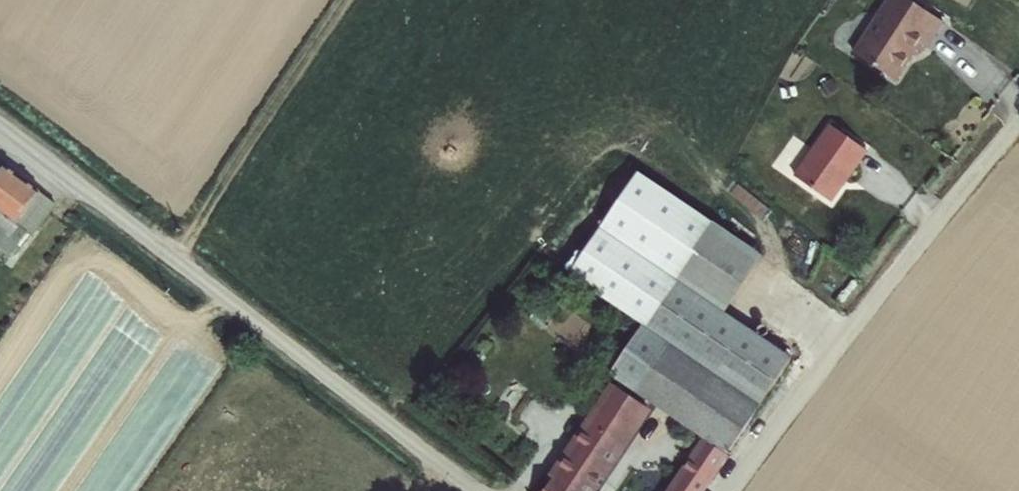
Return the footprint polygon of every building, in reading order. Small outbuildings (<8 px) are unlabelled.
[(864,41),(907,69),(930,36),(936,39),(954,11),(937,0),(892,0),(864,41)] [(846,111),(807,160),(841,187),(880,138),(846,111)] [(15,248),(51,200),(41,193),(44,189),(5,160),(0,167),(0,237),(15,248)] [(722,217),(650,317),(650,318),(761,394),(791,350),(731,308),(771,252),(722,217)] [(728,442),(761,394),(650,318),(650,317),(617,362),(728,442)] [(541,490),(595,490),(590,488),(651,401),(620,379),(541,490)] [(729,449),(707,433),(666,490),(700,490),(729,449)]
